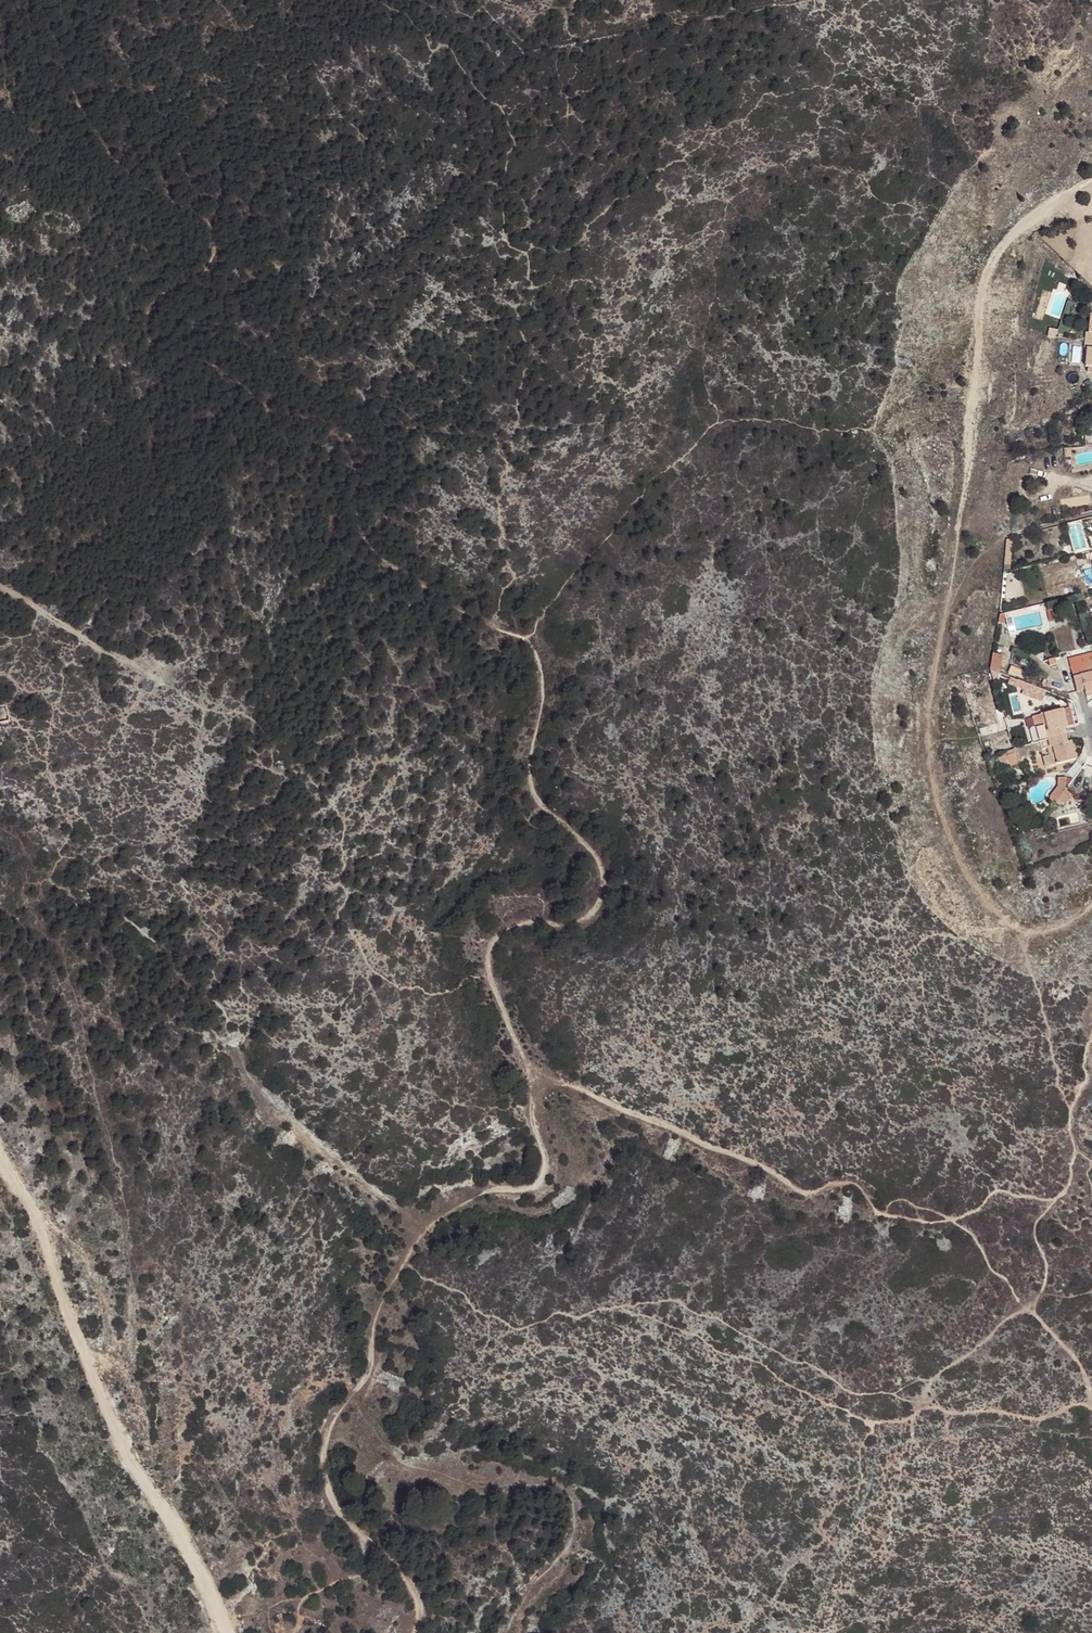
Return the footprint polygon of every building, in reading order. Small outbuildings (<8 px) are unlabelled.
[(991,655),(988,670),(998,672),(1001,657),(991,655)] [(1073,679),(1077,697),(1085,695),(1086,699),(1091,697),(1091,666),(1086,668),(1088,678),(1082,680),(1081,677),(1073,679)] [(1071,673),(1073,679),(1081,677),(1082,680),(1088,678),(1086,668),(1071,673)] [(1054,758),(1051,758),(1043,761),(1046,771),(1075,764),(1071,746),(1067,747),(1064,733),(1067,731),(1063,713),(1033,721),(1036,732),(1047,729),(1049,736),(1046,736),(1047,743),(1049,752),(1053,751),(1054,758)] [(1063,713),(1067,731),(1071,729),(1066,713),(1063,713)] [(1039,745),(1047,743),(1046,736),(1049,736),(1047,729),(1036,732),(1039,745)]
